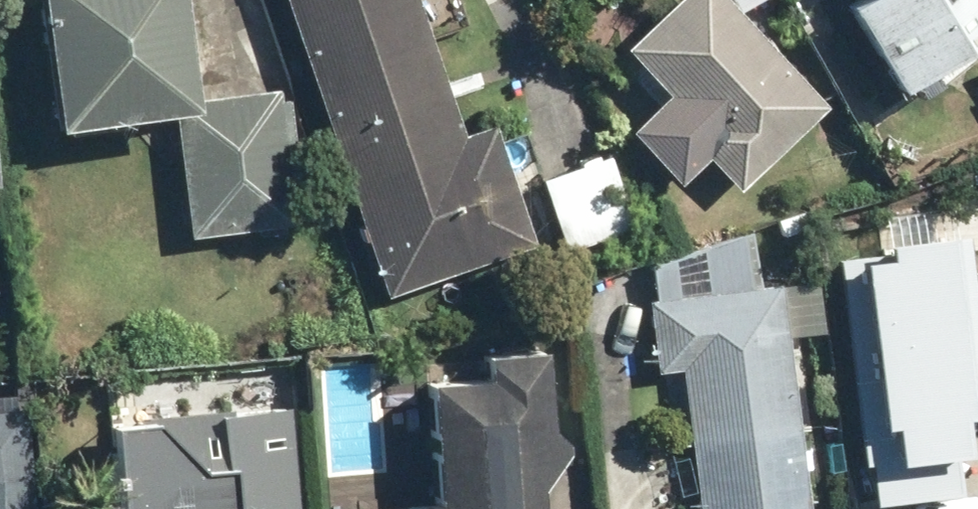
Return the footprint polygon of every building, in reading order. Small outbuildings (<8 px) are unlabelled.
[(168,238),(276,223),(257,92),(186,103),(171,0),(19,0),(37,125),(149,109),(168,238)] [(382,294),(532,241),(490,121),(459,132),(413,0),(279,0),(382,294)] [(691,134),(742,187),(830,103),(730,0),(676,0),(626,47),(701,124),(691,134)] [(741,9),(755,0),(734,0),(741,9)] [(944,60),(977,41),(977,0),(909,0),(944,60)] [(535,180),(560,251),(631,226),(606,155),(535,180)] [(843,266),(877,470),(964,456),(930,252),(843,266)] [(702,508),(812,508),(780,282),(648,300),(657,370),(682,366),(702,508)] [(430,508),(519,508),(518,503),(555,499),(540,358),(462,366),(465,398),(419,403),(430,508)] [(281,403),(96,422),(105,508),(292,508),(281,403)] [(0,409),(0,508),(33,508),(25,407),(0,409)]
